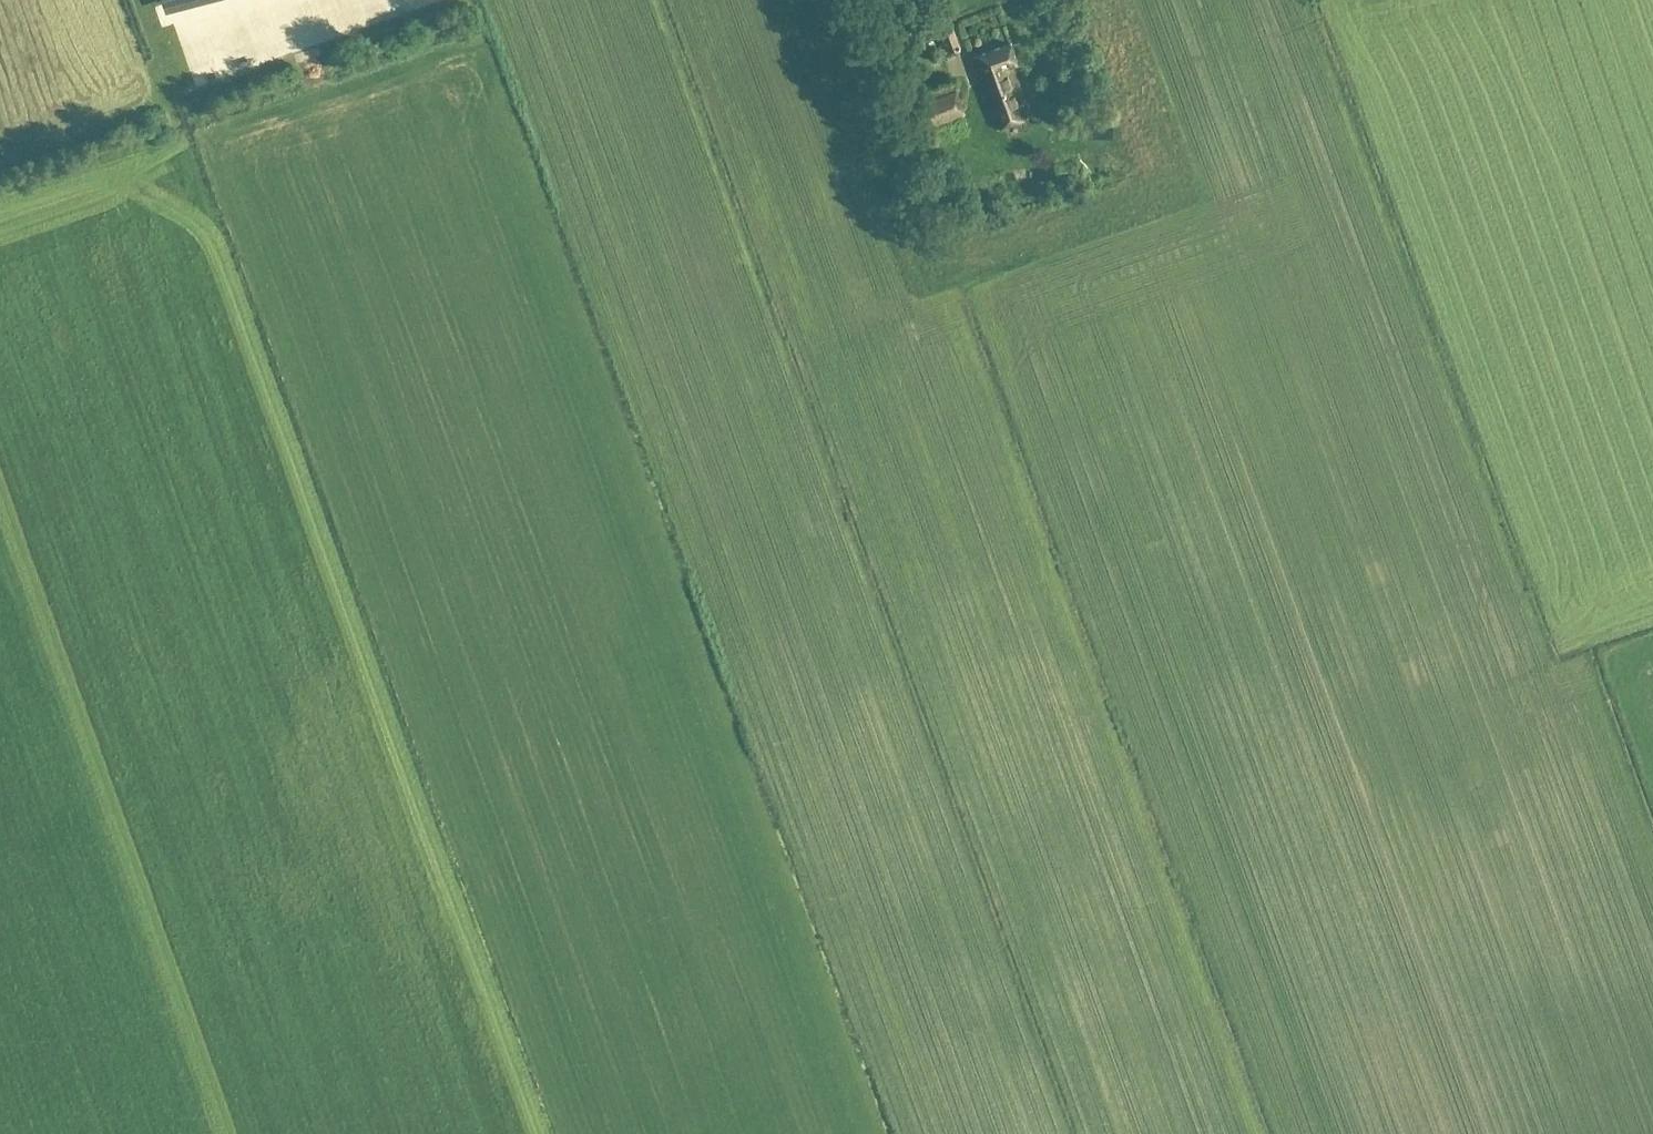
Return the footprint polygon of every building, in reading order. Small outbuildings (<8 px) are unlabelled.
[(959,49),(952,31),(939,35),(946,54),(959,49)] [(1028,118),(1010,67),(1017,65),(1010,45),(970,59),(995,130),(1028,118)] [(924,101),(925,103),(914,108),(926,139),(964,123),(950,90),(924,101)]
